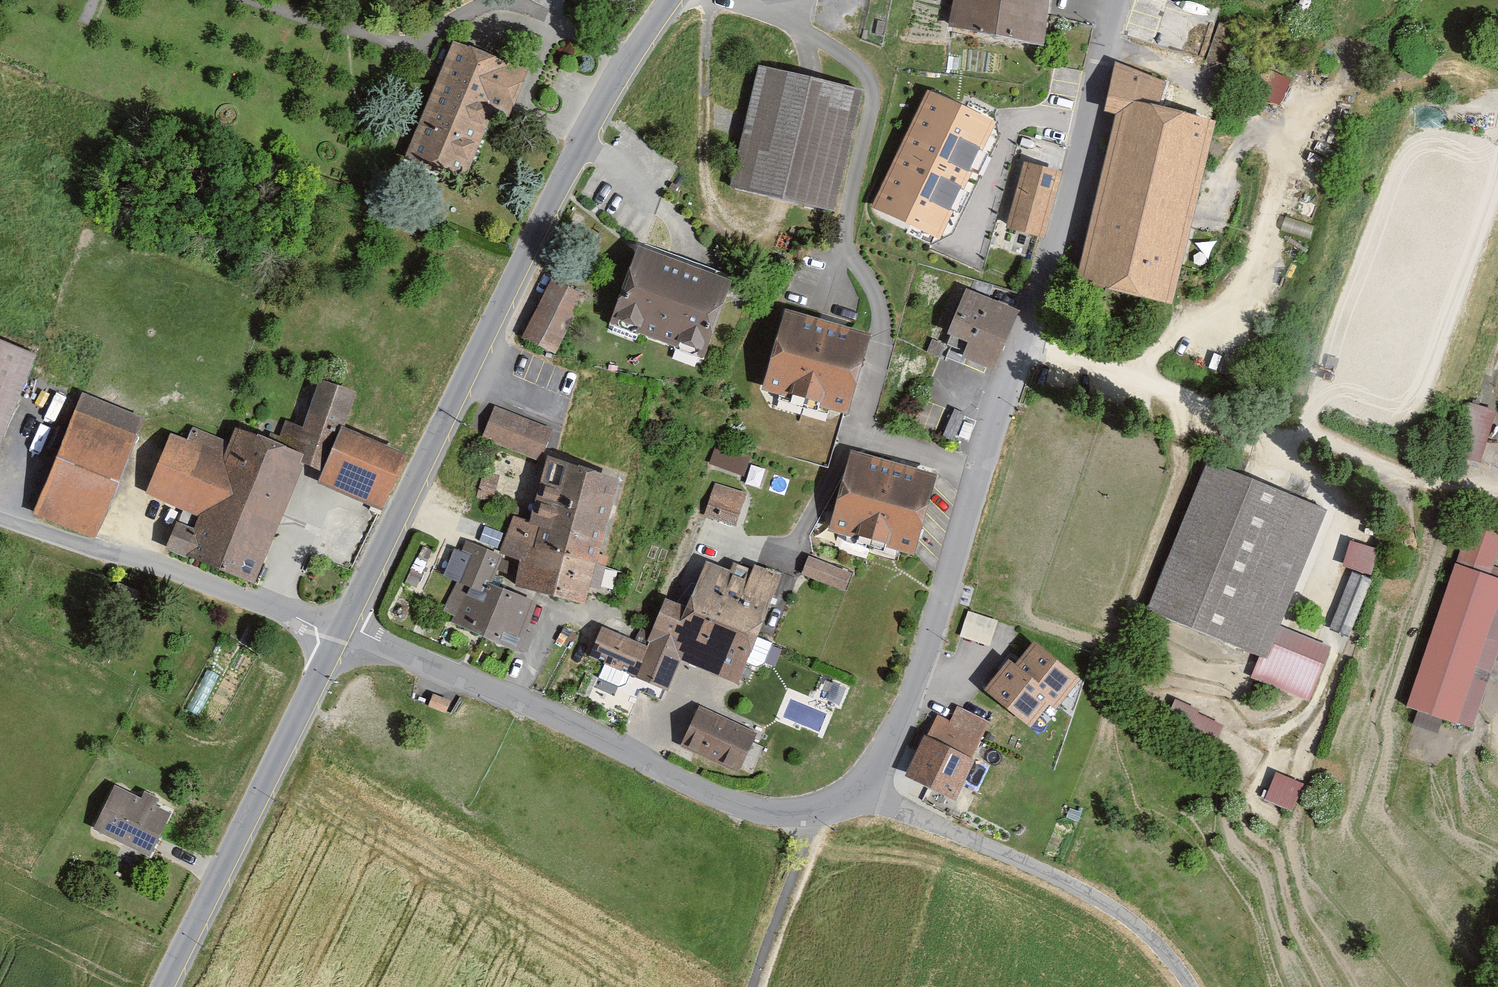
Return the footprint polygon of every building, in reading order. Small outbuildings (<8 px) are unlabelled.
[(951,24),(1042,43),(1047,0),(956,0),(951,24)] [(525,70),(451,40),(406,153),(465,177),(493,108),(507,114),(525,70)] [(1282,102),(1293,77),(1268,66),(1257,91),(1282,102)] [(1160,85),(1117,67),(1107,110),(1123,114),(1084,279),(1168,298),(1209,126),(1153,113),(1160,85)] [(861,91),(760,69),(735,186),(835,208),(861,91)] [(992,125),(929,95),(875,207),(938,237),(992,125)] [(1060,175),(1026,165),(1009,228),(1043,237),(1060,175)] [(731,280),(638,248),(613,321),(705,354),(731,280)] [(581,296),(551,281),(524,336),(554,351),(581,296)] [(1016,311),(968,291),(951,332),(972,340),(965,356),(993,367),(1016,311)] [(867,335),(786,312),(765,387),(846,410),(867,335)] [(36,356),(0,342),(0,441),(36,356)] [(184,507),(167,548),(254,583),(303,460),(326,469),(323,478),(386,503),(405,455),(340,429),(354,394),(322,381),(302,429),(288,424),(280,445),(238,429),(232,443),(193,428),(188,442),(171,436),(148,493),(184,507)] [(143,417),(82,394),(37,510),(98,533),(143,417)] [(1494,412),(1466,404),(1451,451),(1479,460),(1494,412)] [(551,430),(496,408),(484,438),(539,460),(551,430)] [(749,457),(717,446),(711,463),(744,474),(749,457)] [(915,553),(933,480),(848,458),(829,531),(915,553)] [(616,480),(548,462),(533,522),(515,517),(505,552),(526,558),(519,585),(584,602),(616,480)] [(512,471),(493,464),(485,486),(504,493),(512,471)] [(1322,511),(1209,465),(1149,612),(1264,659),(1256,678),(1307,698),(1327,649),(1275,627),(1322,511)] [(745,495),(716,485),(706,515),(735,525),(745,495)] [(1468,526),(1408,706),(1470,727),(1497,645),(1497,581),(1490,578),(1497,554),(1497,536),(1468,526)] [(1352,537),(1345,563),(1375,572),(1382,546),(1352,537)] [(500,557),(467,543),(463,552),(471,555),(459,582),(448,609),(456,613),(453,621),(516,648),(535,605),(488,585),(500,557)] [(471,555),(463,552),(455,548),(444,575),(459,582),(471,555)] [(852,573),(809,556),(803,573),(846,589),(852,573)] [(648,646),(602,628),(592,656),(668,686),(678,661),(737,684),(780,575),(756,565),(753,572),(734,564),(730,574),(703,564),(687,606),(667,599),(648,646)] [(1371,581),(1351,573),(1330,628),(1350,635),(1371,581)] [(962,632),(992,642),(1000,618),(970,607),(962,632)] [(1035,642),(1013,668),(1052,701),(1057,705),(1079,679),(1035,642)] [(1013,668),(1008,663),(986,688),(1030,726),(1052,701),(1013,668)] [(451,700),(434,694),(430,706),(447,711),(451,700)] [(756,733),(699,708),(682,745),(738,771),(756,733)] [(937,717),(908,776),(952,797),(972,756),(988,723),(958,709),(951,724),(937,717)] [(1303,784),(1276,773),(1265,800),(1292,811),(1303,784)] [(155,843),(169,814),(116,788),(96,827),(149,854),(155,843)]
